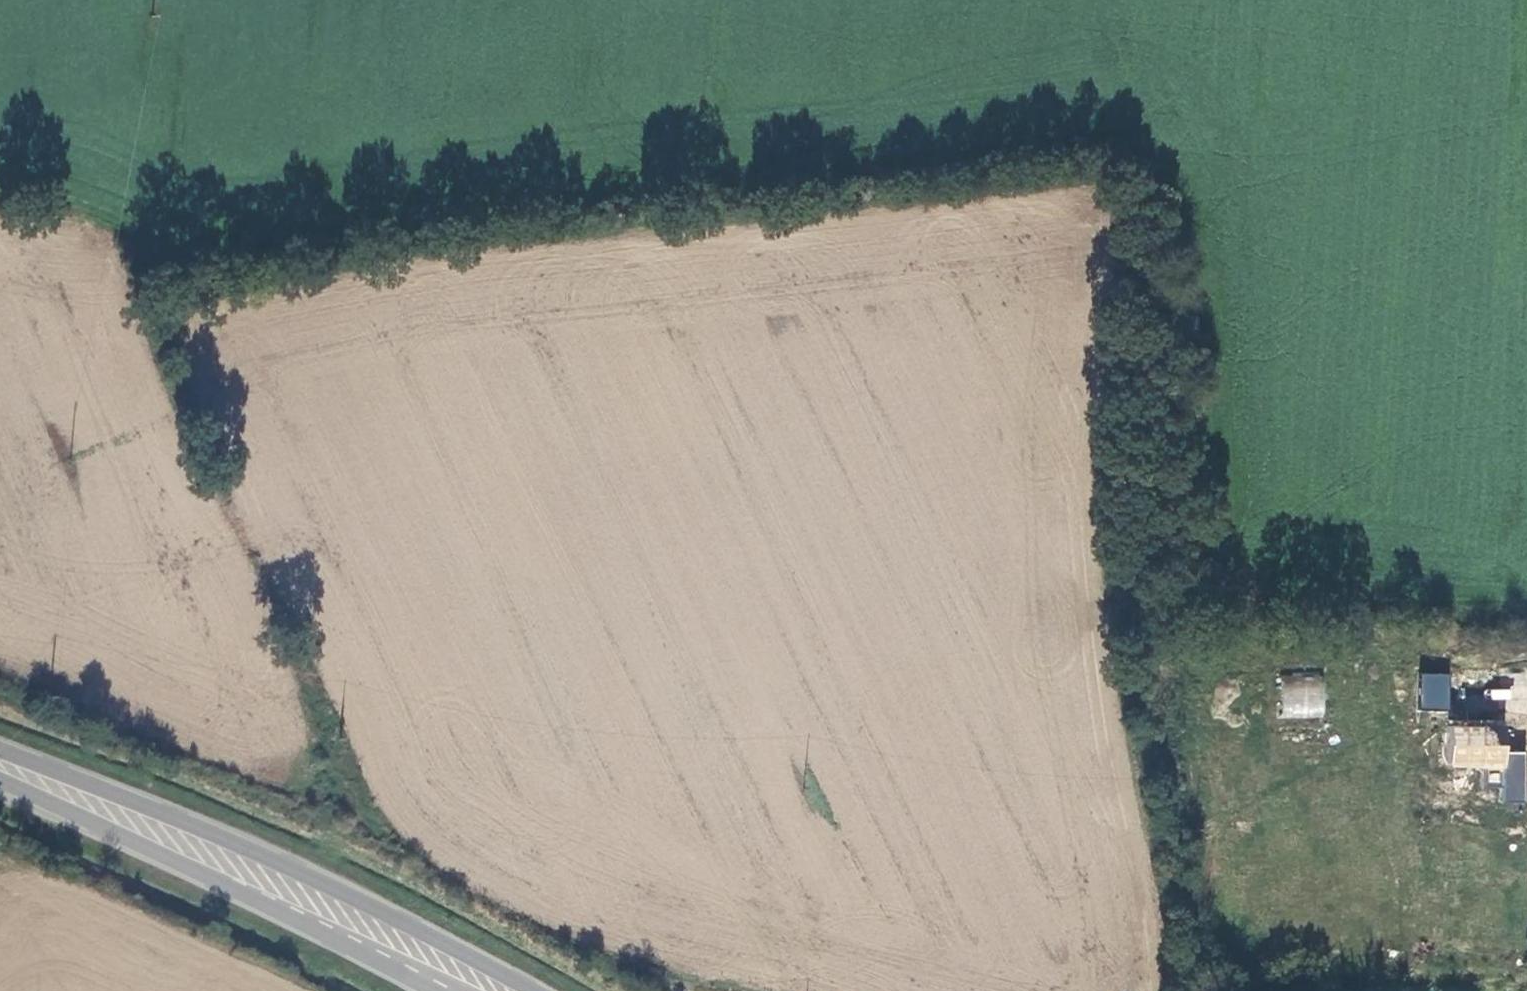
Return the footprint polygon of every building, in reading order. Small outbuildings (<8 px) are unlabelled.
[(1324,674),(1281,673),(1280,717),(1322,718),(1324,674)] [(1493,695),(1493,680),(1468,680),(1468,695),(1493,695)] [(1468,695),(1447,695),(1447,730),(1493,730),(1493,695),(1468,695)] [(1493,730),(1447,730),(1447,765),(1500,766),(1501,730),(1493,730)]
